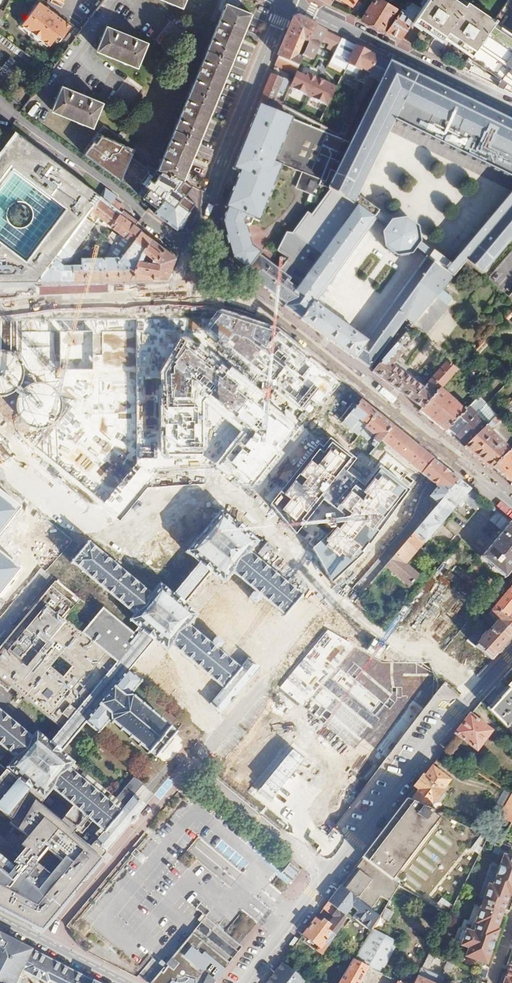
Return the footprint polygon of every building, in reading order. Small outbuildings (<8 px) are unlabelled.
[(379,0),(374,0),(362,20),(381,30),(394,10),(379,0)] [(453,0),(426,0),(412,21),(434,36),(437,32),(470,55),(492,24),(493,22),(463,0),(458,0),(456,2),(453,0)] [(411,4),(406,2),(385,32),(400,39),(411,22),(401,16),(403,12),(405,13),(411,4)] [(40,3),(22,25),(50,48),(58,37),(62,40),(72,27),(40,3)] [(226,3),(172,135),(158,169),(160,170),(169,174),(168,174),(168,176),(172,178),(177,180),(178,178),(182,179),(250,13),(226,3)] [(300,19),(292,22),(278,57),(298,67),(299,64),(301,58),(296,56),(303,41),(307,43),(314,26),(300,19)] [(492,24),(470,55),(468,57),(511,88),(511,38),(492,24)] [(147,43),(107,26),(96,50),(137,67),(147,43)] [(314,26),(307,43),(301,58),(299,64),(308,68),(316,51),(321,41),(325,43),(330,34),(314,26)] [(75,38),(70,35),(65,41),(71,45),(75,38)] [(356,47),(340,39),(329,62),(344,70),(347,64),(356,47)] [(325,43),(321,41),(316,51),(320,53),(325,43)] [(377,57),(356,47),(347,64),(358,70),(355,77),(354,79),(364,85),(368,77),(377,57)] [(298,67),(278,57),(273,68),(293,77),(298,67)] [(464,262),(480,275),(511,236),(511,205),(466,259),(459,253),(451,263),(434,251),(433,252),(419,242),(417,228),(404,220),(390,221),(377,212),(378,211),(358,197),(350,191),(386,116),(395,120),(511,178),(511,123),(377,57),(368,77),(373,79),(379,82),(351,140),(350,143),(337,171),(328,189),(330,190),(338,194),(356,206),(344,223),(315,263),(287,302),(285,304),(355,358),(355,357),(369,367),(373,371),(407,330),(411,326),(434,298),(464,262)] [(358,70),(347,64),(344,70),(344,72),(355,77),(358,70)] [(281,80),(270,75),(259,104),(278,112),(281,105),(282,103),(274,100),(277,95),(281,97),(287,83),(286,80),(282,79),(281,80)] [(300,79),(293,77),(282,103),(281,105),(287,108),(300,79)] [(373,79),(368,77),(364,85),(339,134),(343,137),(373,79)] [(102,104),(62,86),(52,111),(93,128),(102,104)] [(237,172),(238,172),(224,208),(226,208),(223,214),(228,215),(233,217),(237,220),(240,223),(242,224),(246,225),(252,226),(254,220),(262,224),(265,215),(260,213),(263,207),(267,209),(282,173),(278,171),(281,164),(285,166),(305,174),(304,177),(318,183),(315,190),(322,193),(325,188),(328,189),(337,171),(334,170),(346,142),(278,112),(259,104),(238,155),(243,157),(237,172)] [(303,111),(297,108),(295,112),(309,120),(314,108),(307,104),(303,111)] [(395,120),(386,116),(350,191),(358,197),(395,120)] [(12,130),(0,148),(0,166),(22,137),(12,130)] [(22,137),(0,166),(0,281),(37,280),(98,194),(22,137)] [(92,156),(128,181),(140,154),(136,148),(109,137),(105,145),(101,143),(92,156)] [(243,157),(238,155),(232,170),(237,172),(243,157)] [(304,177),(301,184),(315,190),(318,183),(304,177)] [(103,187),(98,194),(122,211),(124,208),(113,199),(115,196),(103,187)] [(172,192),(163,188),(155,208),(153,213),(176,229),(187,228),(198,201),(186,195),(186,197),(183,196),(182,199),(171,194),(172,192)] [(314,215),(309,212),(294,233),(288,232),(279,250),(297,263),(303,255),(315,263),(344,223),(356,206),(338,194),(330,190),(314,215)] [(459,253),(466,259),(511,205),(511,191),(459,253)] [(150,238),(133,225),(136,221),(122,211),(98,194),(37,280),(128,279),(150,238)] [(223,214),(221,221),(231,258),(248,271),(260,255),(262,252),(251,245),(246,225),(242,224),(240,223),(237,220),(233,217),(228,215),(223,214)] [(176,257),(150,238),(128,279),(167,278),(176,257)] [(485,280),(506,297),(511,291),(511,250),(485,280)] [(248,271),(247,272),(269,288),(268,289),(281,299),(282,298),(287,302),(315,263),(303,255),(297,263),(287,275),(273,264),(260,255),(248,271)] [(435,298),(449,309),(455,302),(441,291),(435,298)] [(446,308),(434,298),(411,326),(423,336),(446,308)] [(98,381),(132,337),(118,326),(84,371),(98,381)] [(373,371),(372,371),(421,408),(439,389),(444,383),(446,381),(450,377),(462,364),(457,358),(451,364),(443,357),(436,365),(439,368),(425,383),(416,375),(412,376),(404,369),(404,366),(395,359),(406,345),(411,349),(416,343),(412,339),(415,336),(407,330),(373,371)] [(2,401),(15,410),(15,412),(16,415),(17,418),(18,420),(20,422),(22,424),(24,425),(26,427),(28,428),(30,428),(33,429),(35,429),(38,430),(41,429),(43,429),(46,428),(48,427),(50,426),(52,424),(54,422),(56,421),(57,418),(58,416),(59,414),(60,411),(60,409),(61,406),(60,403),(60,401),(59,399),(58,397),(57,394),(56,392),(54,390),(52,389),(50,387),(47,386),(45,385),(43,384),(40,384),(37,383),(35,384),(34,384),(22,374),(21,370),(20,368),(19,366),(17,364),(15,361),(12,359),(10,358),(8,357),(6,356),(3,355),(0,355),(0,401),(2,401)] [(503,362),(505,364),(501,367),(504,371),(510,365),(511,363),(511,361),(508,357),(503,362)] [(447,386),(444,383),(439,389),(442,392),(447,386)] [(439,389),(421,408),(419,410),(446,432),(465,412),(461,409),(442,392),(439,389)] [(479,397),(475,392),(462,406),(461,409),(465,412),(469,407),(478,398),(479,397)] [(478,398),(469,407),(477,414),(485,405),(478,398)] [(361,399),(345,419),(344,421),(360,434),(363,431),(377,413),(361,399)] [(485,405),(477,414),(487,425),(490,422),(497,415),(486,404),(485,405)] [(497,415),(490,422),(493,424),(495,426),(511,410),(506,406),(497,415)] [(469,407),(465,412),(446,432),(453,437),(477,414),(469,407)] [(387,421),(377,413),(363,431),(371,437),(377,429),(379,431),(387,421)] [(477,414),(453,437),(465,447),(487,425),(477,414)] [(70,484),(108,434),(88,419),(51,470),(70,484)] [(379,431),(380,432),(373,441),(377,444),(382,439),(393,426),(387,421),(379,431)] [(490,422),(487,425),(465,447),(492,469),(493,468),(511,450),(511,449),(492,429),(495,426),(493,424),(490,422)] [(393,426),(382,439),(422,472),(433,459),(393,426)] [(357,460),(329,437),(270,505),(296,536),(324,500),(344,516),(335,529),(312,548),(333,584),(362,554),(410,491),(380,465),(364,486),(346,472),(357,460)] [(493,468),(511,482),(511,450),(493,468)] [(128,477),(131,473),(114,459),(111,463),(128,477)] [(422,472),(438,485),(438,486),(430,495),(439,503),(459,480),(433,459),(422,472)] [(425,542),(426,543),(459,506),(460,507),(465,500),(476,509),(483,500),(459,480),(439,503),(386,565),(411,586),(420,575),(407,563),(425,542)] [(0,490),(0,534),(21,508),(0,490)] [(424,514),(430,504),(424,500),(418,509),(424,514)] [(132,692),(165,651),(218,694),(210,705),(221,714),(236,697),(260,667),(248,657),(241,667),(187,623),(232,569),(282,610),(298,591),(251,553),(260,541),(221,509),(151,594),(89,544),(60,578),(90,602),(96,595),(141,631),(135,638),(101,610),(80,636),(87,642),(71,662),(38,635),(49,622),(34,610),(0,652),(0,674),(4,677),(7,673),(42,700),(22,726),(0,709),(0,806),(12,815),(32,790),(42,798),(41,799),(43,800),(44,799),(45,800),(46,798),(46,797),(53,789),(73,806),(63,818),(75,828),(85,815),(92,822),(104,831),(95,842),(108,852),(146,805),(136,796),(146,785),(134,775),(116,796),(61,751),(88,719),(100,730),(108,720),(108,713),(99,705),(116,686),(124,693),(132,692)] [(498,512),(490,521),(502,532),(510,523),(498,512)] [(502,532),(468,572),(492,593),(505,578),(511,570),(511,524),(510,523),(502,532)] [(20,569),(0,553),(0,593),(20,569)] [(447,568),(396,633),(421,652),(440,627),(446,632),(460,613),(450,605),(457,595),(451,590),(461,578),(447,568)] [(494,607),(506,617),(511,610),(511,586),(494,607)] [(497,621),(475,648),(483,654),(492,660),(511,638),(511,622),(506,617),(494,607),(488,614),(497,621)] [(488,708),(511,732),(511,681),(488,708)] [(108,713),(108,720),(151,755),(155,749),(160,754),(175,735),(170,731),(174,726),(132,692),(124,693),(116,686),(99,705),(108,713)] [(316,746),(330,727),(296,702),(281,722),(269,713),(225,773),(275,810),(320,749),(316,746)] [(464,723),(456,733),(461,737),(477,749),(490,731),(470,715),(464,723)] [(461,737),(456,733),(442,752),(448,755),(461,737)] [(425,778),(423,777),(406,799),(427,809),(433,800),(436,802),(438,801),(438,802),(442,801),(445,797),(443,793),(443,792),(441,790),(448,781),(432,769),(425,778)] [(42,930),(72,894),(69,890),(80,877),(84,880),(108,852),(95,842),(104,831),(92,822),(82,834),(74,828),(75,828),(63,818),(73,806),(53,789),(46,797),(46,798),(45,800),(44,799),(43,800),(41,799),(42,798),(32,790),(12,815),(0,806),(0,907),(42,930)] [(199,797),(192,792),(183,802),(185,804),(187,802),(191,807),(199,797)] [(511,796),(501,817),(511,823),(511,821),(511,796)] [(427,809),(406,799),(354,868),(358,872),(345,888),(341,886),(381,917),(400,888),(403,884),(395,878),(442,816),(427,809)] [(75,828),(74,828),(82,834),(92,822),(85,815),(75,828)] [(403,884),(400,888),(436,910),(440,906),(448,912),(482,849),(477,846),(484,835),(442,816),(395,878),(403,884)] [(314,851),(325,861),(347,836),(335,826),(314,851)] [(197,860),(189,853),(180,863),(189,870),(197,860)] [(130,856),(126,861),(128,863),(133,866),(134,868),(139,862),(137,861),(132,857),(130,856)] [(487,965),(498,931),(496,930),(509,894),(511,895),(511,859),(504,856),(493,888),(489,886),(476,924),(478,925),(474,934),(467,932),(462,946),(469,949),(466,957),(487,965)] [(294,877),(283,868),(275,878),(285,887),(294,877)] [(294,880),(303,886),(309,877),(300,871),(294,880)] [(69,890),(72,894),(84,880),(80,877),(69,890)] [(272,882),(266,890),(276,898),(283,891),(272,882)] [(292,883),(287,888),(294,895),(299,890),(292,883)] [(341,886),(327,904),(344,917),(351,908),(357,913),(352,918),(372,931),(374,928),(381,917),(341,886)] [(200,904),(197,909),(206,917),(210,912),(200,904)] [(322,924),(315,920),(302,937),(314,945),(312,948),(323,956),(345,923),(344,917),(327,904),(323,910),(330,916),(326,922),(324,921),(322,924)] [(257,923),(242,912),(227,930),(225,932),(234,939),(246,926),(251,930),(257,923)] [(226,969),(225,968),(243,947),(239,943),(234,939),(225,932),(206,917),(163,969),(151,982),(214,982),(226,969)] [(251,930),(246,926),(234,939),(239,943),(251,930)] [(341,982),(361,982),(369,968),(381,974),(399,943),(374,928),(372,931),(341,982)] [(48,979),(55,982),(95,982),(0,934),(0,955),(21,966),(25,967),(23,970),(47,982),(48,979)] [(414,982),(442,982),(444,979),(429,971),(436,956),(430,953),(414,982)] [(21,966),(0,955),(0,982),(13,982),(21,966)] [(139,974),(150,982),(151,982),(163,969),(151,959),(139,974)] [(455,965),(450,962),(445,972),(450,974),(455,965)] [(283,963),(268,982),(305,982),(307,981),(283,963)]
